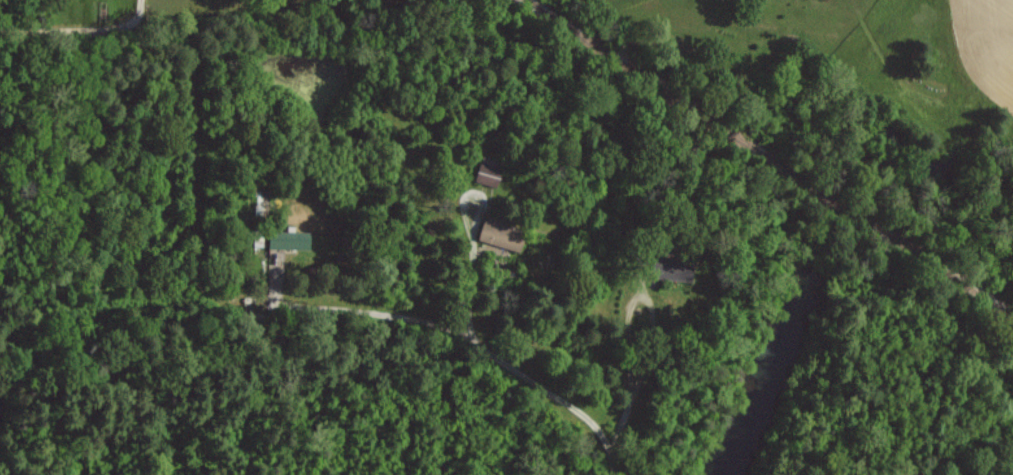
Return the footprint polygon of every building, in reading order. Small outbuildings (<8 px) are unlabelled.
[(477,181),(499,187),(505,164),(483,158),(477,181)] [(480,239),(521,251),(527,230),(486,218),(480,239)] [(270,247),(311,249),(312,232),(270,230),(270,247)]
